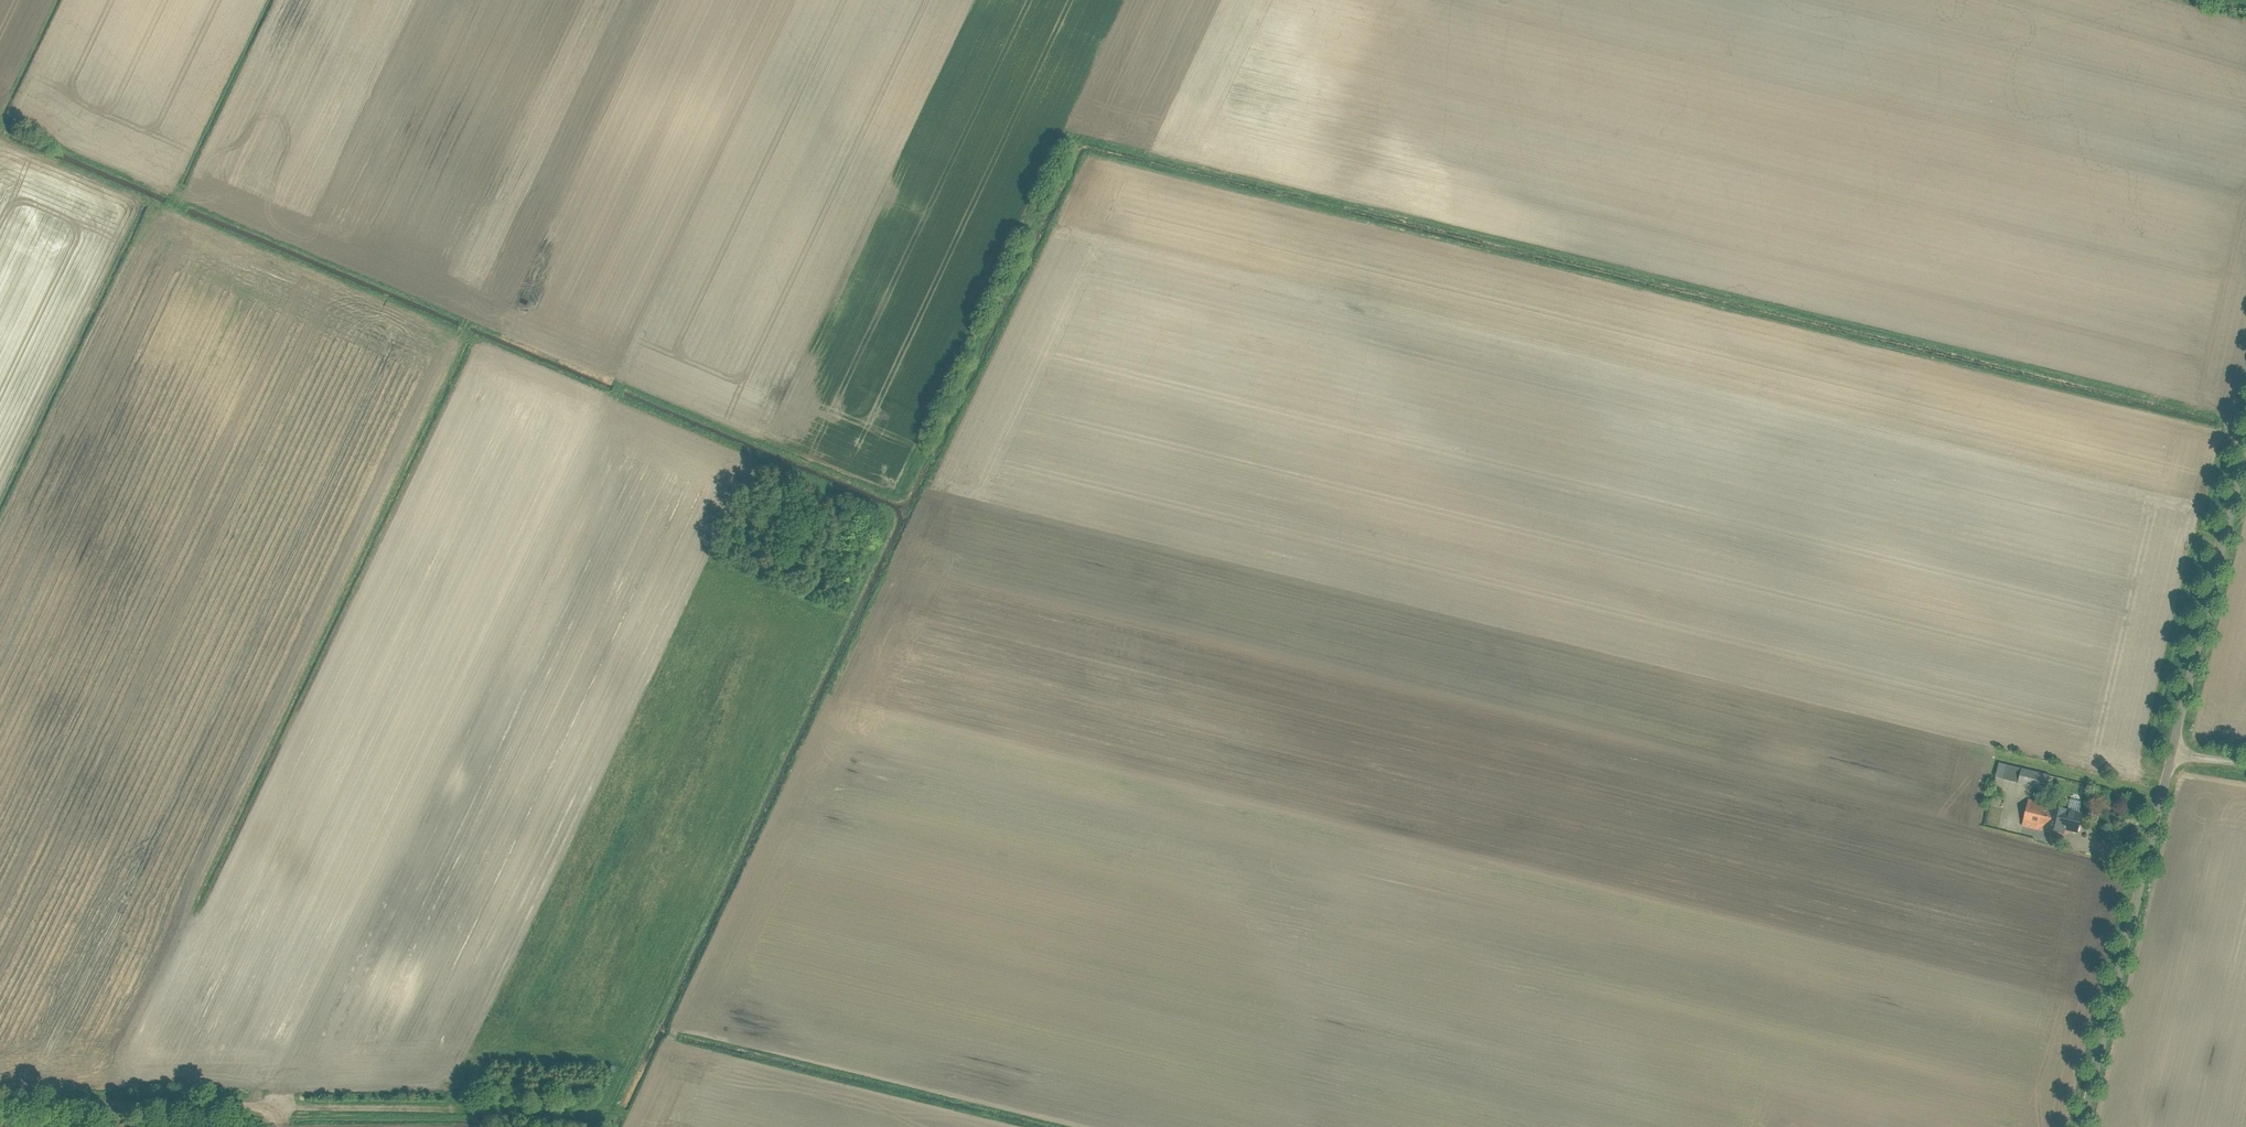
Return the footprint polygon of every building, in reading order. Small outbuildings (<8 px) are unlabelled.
[(2050,776),(1999,763),(1996,779),(2047,792),(2050,776)] [(2084,814),(2029,800),(2023,826),(2065,836),(2067,832),(2079,835),(2084,814)]
